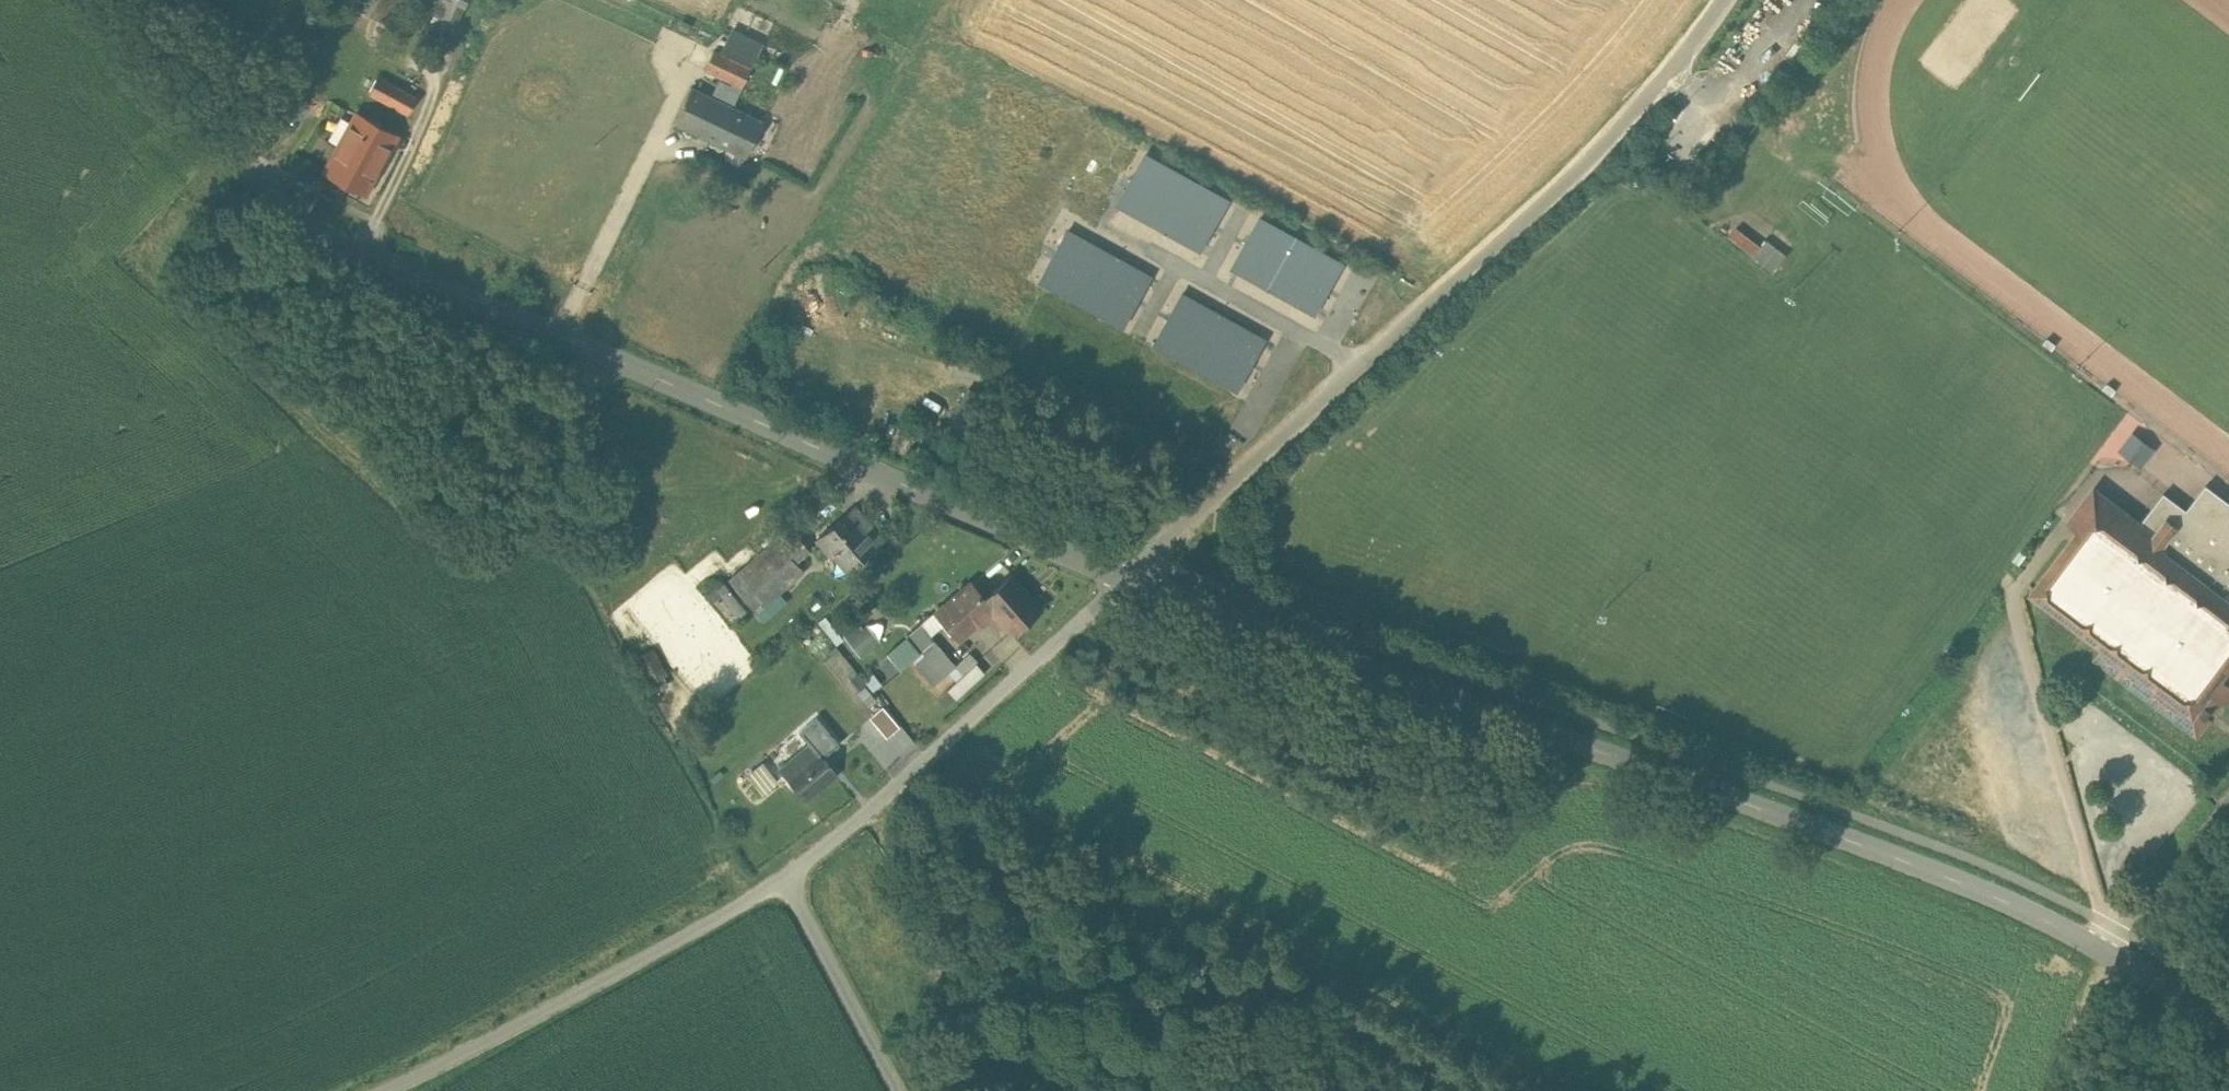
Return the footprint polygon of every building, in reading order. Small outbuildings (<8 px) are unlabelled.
[(413,40),(430,47),(439,25),(448,29),(459,3),(464,5),(466,0),(430,0),(413,40)] [(751,68),(714,51),(705,69),(732,82),(742,87),(751,68)] [(415,91),(375,74),(365,94),(405,112),(415,91)] [(730,86),(719,81),(711,97),(732,107),(742,87),(732,82),(730,86)] [(711,97),(691,88),(674,124),(745,158),(763,122),(732,107),(711,97)] [(396,135),(356,114),(325,170),(364,191),(396,135)] [(1142,155),(1114,206),(1198,251),(1226,200),(1142,155)] [(1257,218),(1228,271),(1313,316),(1342,264),(1257,218)] [(1065,231),(1037,283),(1122,329),(1150,277),(1065,231)] [(1776,247),(1766,239),(1752,258),(1762,266),(1776,247)] [(1776,247),(1762,266),(1772,274),(1786,255),(1777,247),(1776,247)] [(1180,294),(1151,347),(1236,393),(1265,340),(1180,294)] [(2164,493),(2141,522),(2127,512),(2122,519),(2095,498),(2073,527),(2080,532),(2035,591),(2106,644),(2094,660),(2197,738),(2210,720),(2206,717),(2210,713),(2214,716),(2224,702),(2226,704),(2228,699),(2228,603),(2213,591),(2228,571),(2228,502),(2206,484),(2187,510),(2164,493)] [(862,527),(849,511),(817,539),(831,555),(827,558),(842,575),(883,540),(868,522),(862,527)] [(776,541),(737,575),(763,605),(802,571),(776,541)] [(990,593),(1007,580),(997,567),(980,581),(990,593)] [(2213,591),(2228,603),(2228,571),(2213,591)] [(763,605),(737,575),(727,584),(752,614),(763,605)] [(1041,607),(1013,575),(983,600),(982,600),(991,610),(1010,633),(1041,607)] [(969,584),(934,613),(943,624),(957,640),(991,610),(982,600),(983,600),(969,584)] [(934,613),(922,624),(931,634),(943,624),(934,613)] [(825,615),(818,621),(838,642),(845,636),(825,615)] [(883,637),(868,618),(844,636),(860,655),(883,637)] [(944,653),(933,641),(922,650),(927,656),(917,664),(935,684),(955,665),(944,653)] [(658,645),(645,650),(656,677),(668,672),(658,645)] [(975,663),(947,689),(956,699),(985,672),(975,663)] [(886,703),(871,714),(887,736),(902,725),(886,703)] [(836,775),(810,745),(780,769),(805,799),(836,775)] [(750,747),(729,762),(734,769),(723,777),(744,806),(761,792),(748,775),(763,764),(750,747)] [(763,764),(748,775),(761,792),(777,781),(763,764)]
